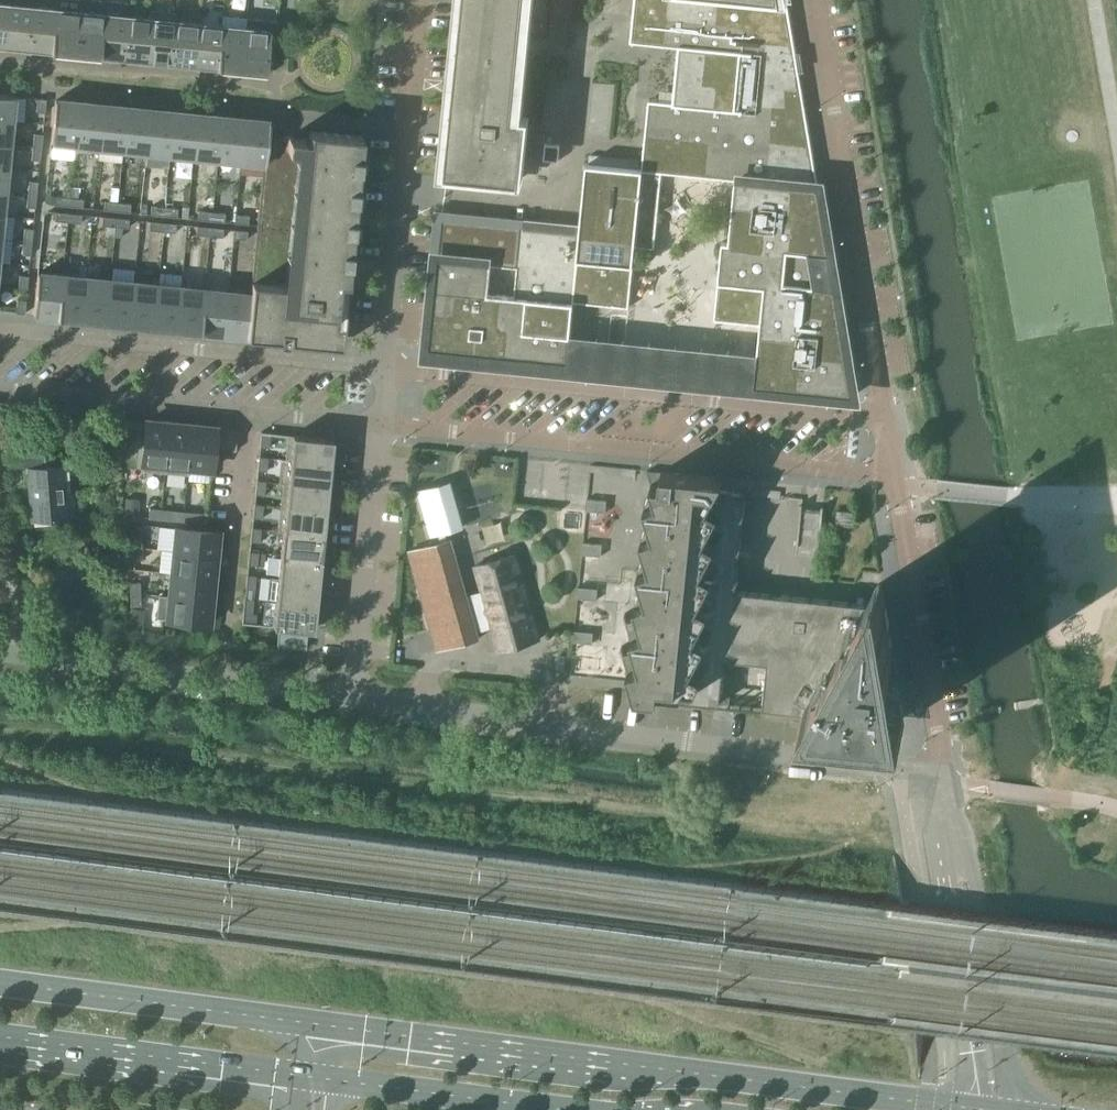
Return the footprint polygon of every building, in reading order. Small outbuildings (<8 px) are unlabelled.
[(4,46),(8,0),(7,0),(7,3),(0,3),(0,45),(4,46)] [(27,48),(32,0),(8,0),(4,46),(27,48)] [(51,50),(55,8),(33,6),(34,0),(32,0),(27,48),(51,50)] [(534,0),(463,0),(446,173),(519,180),(525,120),(522,120),(534,0)] [(576,277),(573,302),(629,308),(635,246),(654,248),(662,173),(735,180),(728,242),(722,242),(714,320),(760,324),(755,378),(754,387),(853,397),(787,2),(771,0),(770,0),(634,0),(630,42),(678,47),(672,103),(648,100),(641,169),(607,166),(586,164),(579,232),(580,232),(576,277)] [(51,50),(75,53),(79,10),(55,8),(51,50)] [(75,53),(98,55),(103,13),(79,10),(75,53)] [(122,58),(146,60),(151,10),(150,10),(149,18),(127,15),(122,58)] [(146,60),(170,62),(175,12),(151,10),(146,60)] [(170,62),(194,65),(198,22),(176,20),(176,12),(175,12),(170,62)] [(98,55),(122,58),(127,15),(103,13),(98,55)] [(245,27),(241,69),(266,72),(270,30),(271,21),(246,18),(245,27)] [(194,65),(217,67),(221,25),(198,22),(194,65)] [(217,67),(241,69),(245,27),(221,25),(217,67)] [(10,120),(13,96),(0,94),(0,119),(10,120)] [(36,111),(44,112),(46,99),(37,98),(36,111)] [(50,141),(74,144),(78,102),(55,100),(50,141)] [(74,144),(98,146),(102,105),(78,102),(74,144)] [(98,146),(121,148),(125,107),(102,105),(98,146)] [(121,148),(145,151),(149,109),(125,107),(121,148)] [(145,151),(169,153),(173,112),(149,109),(145,151)] [(169,153),(192,156),(196,114),(173,112),(169,153)] [(192,156),(216,158),(220,116),(196,114),(192,156)] [(216,158),(240,160),(244,119),(220,116),(216,158)] [(8,144),(10,120),(0,119),(0,143),(8,144)] [(240,160),(263,163),(267,121),(244,119),(240,160)] [(263,163),(250,294),(246,336),(340,345),(361,135),(309,130),(308,139),(268,135),(269,121),(267,121),(263,163)] [(33,133),(32,146),(41,147),(42,134),(33,133)] [(546,135),(537,134),(534,159),(543,160),(545,143),(546,135)] [(545,143),(543,160),(561,161),(562,145),(545,143)] [(41,147),(32,146),(31,159),(40,160),(41,147)] [(29,180),(27,193),(36,194),(37,181),(29,180)] [(36,194),(27,193),(26,207),(35,207),(36,194)] [(56,205),(69,206),(70,198),(56,196),(56,205)] [(70,198),(69,206),(82,208),(83,199),(70,198)] [(103,210),(116,211),(117,202),(104,201),(103,210)] [(117,202),(116,211),(129,212),(130,204),(117,202)] [(150,214),(163,216),(164,207),(151,206),(150,214)] [(164,207),(163,216),(176,217),(177,208),(164,207)] [(197,219),(211,221),(211,212),(198,210),(197,219)] [(54,220),(67,222),(68,213),(55,212),(54,220)] [(211,212),(211,221),(224,222),(225,213),(211,212)] [(68,213),(67,222),(80,223),(81,214),(68,213)] [(234,223),(248,224),(249,215),(235,214),(234,223)] [(101,225),(114,226),(115,218),(102,216),(101,225)] [(115,218),(114,226),(128,228),(128,219),(115,218)] [(429,349),(529,359),(537,273),(576,277),(580,232),(579,232),(442,218),(429,349)] [(149,230),(162,231),(163,222),(149,221),(149,230)] [(163,222),(162,231),(175,232),(176,224),(163,222)] [(196,235),(209,236),(210,227),(197,226),(196,235)] [(210,227),(209,236),(222,237),(223,228),(210,227)] [(24,228),(23,241),(31,242),(33,229),(24,228)] [(247,231),(234,229),(233,238),(246,240),(247,231)] [(31,242),(23,241),(21,254),(30,255),(31,242)] [(33,314),(57,317),(61,275),(37,273),(33,314)] [(567,363),(573,302),(576,277),(537,273),(529,359),(567,363)] [(18,288),(27,289),(28,276),(19,275),(18,288)] [(57,317),(80,319),(84,278),(61,275),(57,317)] [(80,319),(104,322),(108,280),(84,278),(80,319)] [(104,322),(128,324),(132,282),(108,280),(104,322)] [(128,324),(151,326),(155,285),(132,282),(128,324)] [(151,326),(175,329),(179,287),(155,285),(151,326)] [(175,329),(199,331),(203,289),(179,287),(175,329)] [(199,331),(222,333),(226,292),(203,289),(199,331)] [(222,333),(246,336),(250,294),(226,292),(222,333)] [(17,299),(15,313),(24,314),(25,300),(17,299)] [(141,470),(164,472),(169,423),(146,421),(141,470)] [(164,472),(187,475),(192,425),(169,423),(164,472)] [(192,425),(187,475),(188,475),(188,467),(211,469),(213,451),(213,448),(235,450),(237,430),(192,425)] [(259,447),(268,447),(270,433),(260,432),(260,439),(259,447)] [(281,458),(281,459),(329,464),(331,441),(332,441),(333,439),(287,434),(284,459),(281,458)] [(44,454),(19,456),(15,456),(16,471),(28,470),(32,518),(49,517),(49,519),(75,517),(74,495),(64,495),(62,467),(45,468),(44,454)] [(257,470),(258,470),(266,471),(267,457),(258,457),(257,470)] [(281,459),(278,483),(326,487),(329,464),(281,459)] [(636,696),(652,698),(695,702),(729,705),(805,713),(905,723),(881,579),(867,604),(781,596),(738,592),(749,493),(716,490),(719,485),(722,478),(681,474),(663,472),(647,471),(590,465),(569,682),(634,688),(636,696)] [(254,494),(255,494),(264,495),(265,481),(256,480),(254,494)] [(282,484),(280,507),(324,511),(326,487),(278,483),(282,484)] [(417,490),(430,537),(431,537),(431,536),(438,534),(441,542),(408,551),(437,651),(479,639),(477,632),(493,628),(499,651),(539,640),(532,617),(514,554),(475,566),(482,591),(467,596),(451,539),(447,540),(445,532),(463,527),(463,526),(462,527),(458,512),(459,512),(458,511),(458,512),(454,497),(453,497),(445,500),(441,485),(418,491),(418,490),(417,490)] [(136,516),(138,499),(125,498),(123,514),(136,516)] [(253,504),(253,510),(252,517),(261,518),(263,505),(253,504)] [(280,507),(277,530),(321,535),(324,511),(280,507)] [(148,518),(160,519),(161,509),(149,508),(148,518)] [(161,509),(160,519),(171,520),(173,511),(161,509)] [(835,525),(839,525),(854,527),(855,512),(837,510),(835,525)] [(193,522),(204,523),(205,514),(193,513),(193,522)] [(176,527),(174,551),(215,555),(218,531),(176,527)] [(251,527),(250,541),(259,542),(260,528),(251,527)] [(282,531),(280,554),(319,558),(321,535),(277,530),(277,531),(282,531)] [(131,536),(132,548),(141,548),(141,536),(131,536)] [(141,548),(132,548),(132,560),(142,559),(141,548)] [(174,551),(171,573),(213,577),(215,555),(174,551)] [(247,565),(256,566),(258,552),(248,551),(247,565)] [(280,554),(278,578),(317,582),(319,558),(280,554)] [(171,573),(169,595),(211,600),(213,577),(171,573)] [(245,588),(254,589),(255,576),(246,575),(245,588)] [(278,578),(275,602),(314,606),(317,582),(278,578)] [(129,582),(130,594),(140,594),(139,582),(129,582)] [(140,594),(130,594),(130,606),(140,605),(140,594)] [(211,600),(169,595),(169,596),(158,595),(156,618),(209,623),(211,600)] [(242,612),(252,613),(253,599),(244,598),(242,612)] [(314,606),(275,602),(273,626),(313,630),(313,629),(312,629),(314,606)]
